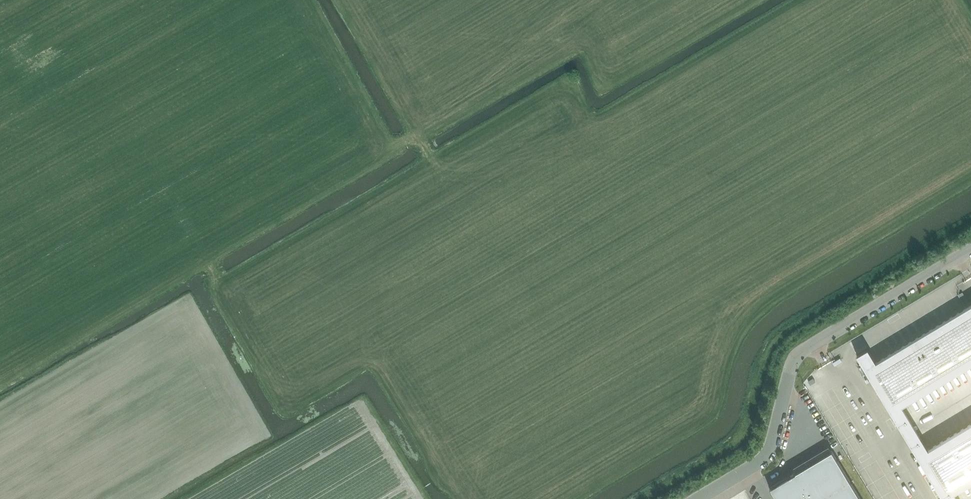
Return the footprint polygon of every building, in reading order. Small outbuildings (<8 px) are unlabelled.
[(876,362),(868,349),(857,355),(899,426),(909,442),(943,498),(958,498),(955,493),(970,483),(970,424),(928,449),(920,436),(910,420),(902,406),(970,365),(970,305),(876,362)] [(832,451),(795,473),(769,488),(776,498),(861,498),(832,451)]
